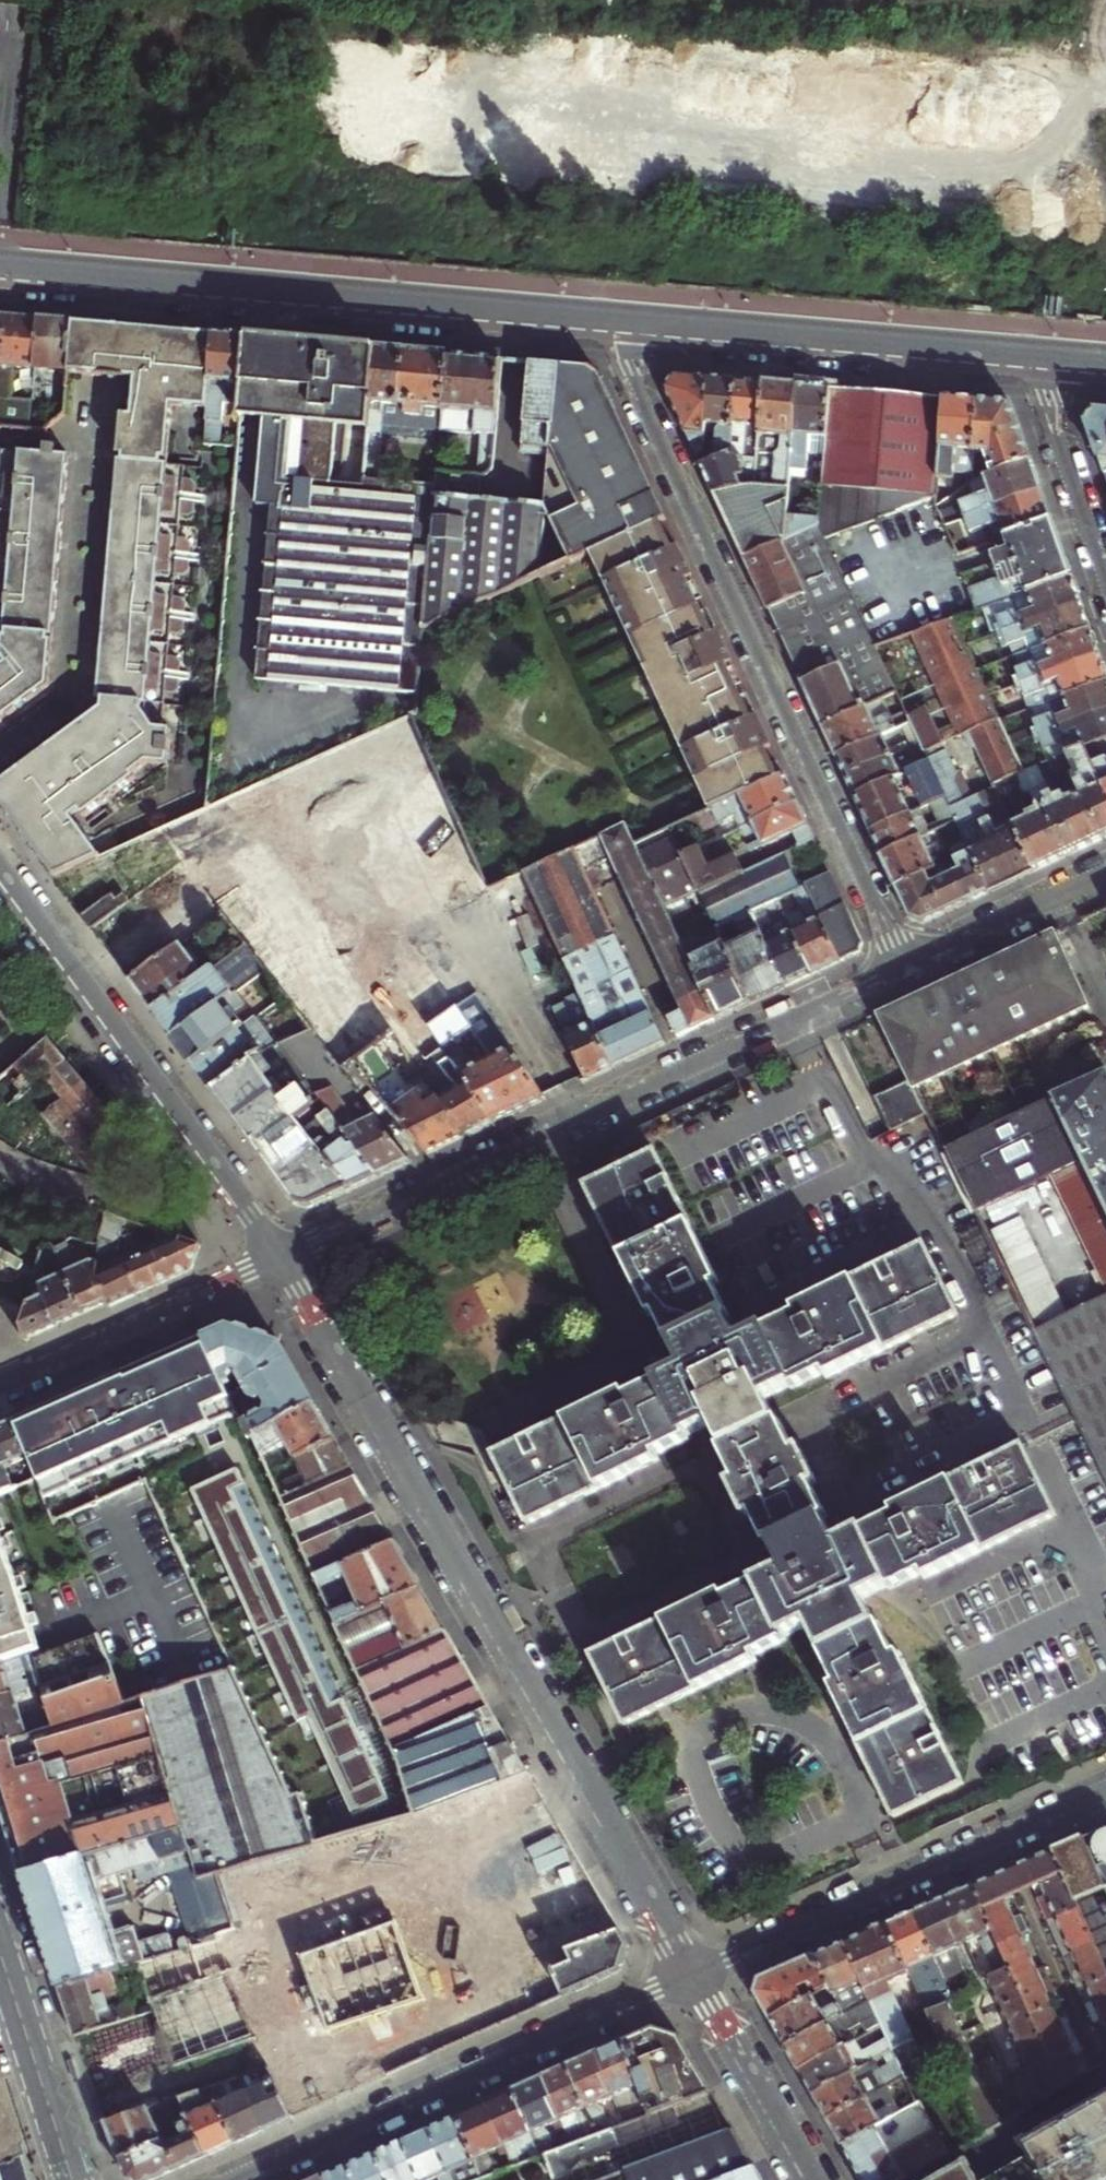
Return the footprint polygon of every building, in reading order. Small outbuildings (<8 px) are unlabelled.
[(39,321),(12,319),(0,318),(0,428),(30,431),(32,402),(12,400),(15,368),(35,370),(39,321)] [(35,370),(69,373),(73,324),(59,323),(39,321),(35,370)] [(149,331),(107,327),(73,324),(69,373),(69,374),(102,377),(137,380),(133,419),(122,418),(118,459),(113,517),(107,595),(101,656),(99,672),(95,714),(76,729),(68,735),(24,768),(20,772),(0,786),(0,802),(4,807),(7,807),(13,820),(56,878),(57,878),(100,858),(74,824),(136,779),(127,768),(150,752),(160,753),(163,721),(155,720),(147,703),(173,443),(172,443),(160,442),(141,421),(149,331)] [(160,442),(172,443),(182,334),(166,333),(149,331),(141,421),(160,442)] [(199,336),(182,334),(172,443),(173,443),(177,405),(208,408),(214,337),(199,336)] [(232,338),(214,337),(208,408),(207,423),(222,424),(224,405),(242,407),(248,340),(232,338)] [(337,426),(369,429),(377,352),(333,348),(286,344),(256,341),(248,340),(242,407),(242,418),(249,418),(265,420),(304,423),(296,510),(272,508),(256,681),(370,692),(417,696),(423,631),(436,488),(365,483),(364,488),(336,486),(336,484),(332,483),(337,426)] [(397,438),(404,354),(389,352),(377,352),(369,429),(369,436),(397,438)] [(431,356),(404,354),(397,438),(423,441),(424,432),(441,434),(441,433),(448,358),(431,356)] [(479,466),(493,467),(501,362),(479,360),(448,358),(441,433),(482,436),(479,466)] [(436,488),(423,631),(585,555),(659,521),(665,518),(638,461),(600,377),(595,373),(589,370),(548,366),(529,364),(523,452),(524,454),(548,457),(546,488),(539,487),(538,501),(540,505),(540,506),(479,501),(481,482),(488,483),(488,479),(489,474),(491,471),(492,469),(493,467),(479,466),(478,475),(438,472),(436,488)] [(702,454),(703,436),(708,382),(695,381),(674,379),(664,393),(687,441),(695,458),(702,454)] [(730,443),(730,437),(735,385),(725,384),(708,382),(703,436),(716,437),(714,464),(729,458),(730,450),(730,443)] [(735,385),(730,437),(738,438),(738,444),(730,443),(730,450),(729,458),(729,461),(742,462),(755,462),(762,387),(751,386),(735,385)] [(789,474),(796,390),(783,389),(762,387),(755,462),(752,488),(746,488),(740,488),(712,493),(715,501),(743,562),(783,544),(785,514),(789,474)] [(824,458),(829,393),(817,392),(796,390),(789,474),(805,475),(807,457),(824,458)] [(938,482),(943,402),(919,400),(882,397),(829,393),(824,458),(818,517),(817,528),(823,542),(937,500),(938,482)] [(974,458),(977,405),(965,404),(943,402),(938,482),(954,483),(955,469),(973,471),(974,458)] [(997,477),(1030,465),(1010,408),(999,407),(977,405),(974,458),(985,458),(990,458),(997,477)] [(1104,476),(1105,475),(1105,415),(1103,415),(1093,414),(1085,424),(1104,476)] [(304,423),(265,420),(257,507),(272,508),(296,510),(304,423)] [(424,432),(423,441),(440,442),(441,434),(424,432)] [(35,696),(49,686),(52,649),(57,594),(61,546),(66,498),(69,459),(64,455),(4,450),(3,463),(0,463),(0,632),(3,632),(0,656),(0,723),(35,696)] [(729,461),(729,458),(714,464),(701,471),(707,484),(712,493),(740,488),(746,488),(740,476),(747,473),(742,462),(729,461)] [(1036,479),(1030,465),(997,477),(992,479),(985,481),(972,486),(968,487),(969,488),(974,502),(953,510),(958,524),(1041,494),(1036,479)] [(1041,494),(958,524),(963,540),(985,532),(991,546),(995,545),(1052,525),(1047,511),(1041,494)] [(783,544),(817,528),(818,517),(785,514),(783,544)] [(659,521),(585,555),(707,813),(710,811),(778,779),(765,751),(768,749),(770,745),(764,733),(759,722),(755,719),(752,721),(726,666),(729,665),(730,657),(725,647),(721,637),(715,634),(712,635),(687,582),(689,581),(691,573),(686,561),(680,550),(676,548),(673,550),(659,521)] [(1055,535),(1052,525),(995,545),(999,554),(1000,558),(983,564),(986,570),(1016,559),(1059,544),(1055,535)] [(783,544),(743,562),(764,607),(791,664),(864,629),(823,542),(817,528),(783,544)] [(1063,555),(1059,544),(1016,559),(986,570),(990,583),(968,591),(978,614),(985,611),(1072,581),(1063,555)] [(1078,598),(1072,581),(985,611),(994,637),(997,636),(1017,629),(1081,606),(1078,598)] [(1010,648),(1014,659),(1090,632),(1086,622),(1081,606),(1017,629),(997,636),(1000,643),(1004,641),(1007,649),(1010,648)] [(956,825),(964,841),(989,895),(1002,889),(1034,874),(1012,829),(1003,808),(987,815),(979,797),(975,799),(962,772),(959,774),(946,745),(963,737),(969,750),(976,752),(992,787),(1023,774),(1011,748),(1000,723),(988,698),(977,672),(966,647),(954,622),(874,651),(896,696),(910,726),(919,745),(928,765),(945,801),(956,825)] [(815,717),(821,730),(887,700),(896,696),(874,651),(864,629),(791,664),(815,717)] [(1090,632),(1014,659),(1018,671),(1016,672),(1016,674),(1008,678),(1012,689),(1019,687),(1032,682),(1099,657),(1095,646),(1090,632)] [(1032,682),(1019,687),(1021,693),(1024,691),(1026,698),(1037,695),(1041,708),(1049,705),(1105,684),(1105,678),(1105,675),(1099,657),(1032,682)] [(1049,705),(1053,716),(1034,724),(1036,730),(1031,732),(1034,740),(1105,714),(1105,684),(1049,705)] [(887,700),(821,730),(830,749),(835,760),(886,737),(901,730),(887,700)] [(1034,740),(1037,747),(1041,745),(1048,764),(1067,757),(1085,750),(1091,748),(1105,743),(1105,714),(1034,740)] [(341,957),(351,952),(371,942),(388,967),(404,990),(424,1019),(430,1028),(458,1008),(402,927),(488,889),(418,734),(411,717),(382,730),(212,808),(160,832),(183,863),(222,915),(245,945),(266,971),(286,997),(312,1031),(342,1071),(357,1060),(379,1044),(394,1034),(376,1008),(360,985),(341,957)] [(886,737),(835,760),(842,774),(845,780),(895,756),(910,750),(907,743),(892,750),(886,737)] [(1094,769),(1088,757),(1085,750),(1067,757),(1076,777),(1073,778),(1080,793),(1071,797),(1068,793),(1059,797),(1057,792),(1040,800),(1036,810),(1031,813),(1033,816),(1020,822),(1021,825),(1012,829),(1034,874),(1050,867),(1105,840),(1105,795),(1094,769)] [(895,756),(845,780),(850,791),(854,800),(893,782),(900,779),(905,777),(895,756)] [(1094,769),(1105,795),(1105,763),(1094,769)] [(945,801),(928,765),(905,777),(900,779),(917,814),(923,811),(927,809),(945,801)] [(742,829),(796,804),(791,791),(784,776),(778,779),(710,811),(714,818),(716,817),(719,824),(736,817),(742,829)] [(893,782),(854,800),(863,819),(870,836),(910,817),(893,782)] [(876,848),(882,860),(928,839),(936,835),(956,825),(945,801),(927,809),(935,825),(926,829),(922,821),(926,819),(923,811),(917,814),(910,817),(870,836),(876,848)] [(762,847),(769,862),(814,840),(807,825),(796,804),(742,829),(683,856),(700,894),(744,873),(729,842),(742,836),(751,854),(756,852),(755,850),(762,847)] [(704,833),(719,824),(716,817),(714,818),(710,811),(707,813),(697,817),(704,833)] [(951,847),(964,841),(956,825),(936,835),(947,858),(951,847)] [(611,858),(635,847),(627,827),(602,838),(611,858)] [(680,942),(689,960),(698,980),(707,999),(717,1021),(739,1010),(752,1004),(725,946),(717,929),(700,894),(683,856),(671,830),(636,847),(645,866),(654,885),(662,903),(671,923),(680,942)] [(575,851),(585,870),(611,858),(602,838),(575,851)] [(928,839),(882,860),(891,879),(896,892),(925,878),(926,878),(934,875),(935,870),(941,867),(928,839)] [(791,871),(821,857),(818,850),(814,840),(769,862),(744,873),(700,894),(717,929),(751,913),(766,905),(778,900),(792,893),(799,890),(791,871)] [(953,874),(967,905),(981,899),(989,895),(964,841),(951,847),(961,871),(953,874)] [(616,869),(620,878),(645,866),(636,847),(635,847),(611,858),(612,860),(616,869)] [(596,893),(585,870),(575,851),(523,875),(529,886),(579,993),(614,1068),(644,1055),(667,1044),(596,893)] [(612,860),(611,858),(585,870),(596,893),(601,891),(599,886),(600,886),(592,869),(612,860)] [(139,893),(179,946),(222,915),(183,863),(139,893)] [(654,885),(645,866),(620,878),(624,886),(629,897),(654,885)] [(896,892),(911,923),(922,926),(949,914),(967,905),(953,874),(936,881),(934,875),(926,878),(925,878),(896,892)] [(529,886),(523,875),(492,889),(498,901),(529,886)] [(830,875),(806,887),(820,917),(844,906),(830,875)] [(635,909),(638,915),(662,903),(654,885),(629,897),(635,909)] [(786,917),(813,975),(830,967),(841,962),(820,917),(806,887),(799,890),(792,893),(800,910),(786,917)] [(113,893),(83,914),(93,928),(130,901),(124,893),(117,898),(113,893)] [(801,981),(813,975),(786,917),(778,900),(766,905),(751,913),(759,929),(760,932),(786,988),(801,981)] [(643,927),(647,934),(671,923),(662,903),(638,915),(643,927)] [(844,906),(820,917),(841,962),(854,956),(859,953),(861,943),(844,906)] [(717,929),(725,946),(759,929),(751,913),(717,929)] [(652,945),(656,954),(680,942),(671,923),(647,934),(652,945)] [(769,996),(786,988),(760,932),(759,929),(725,946),(752,1004),(769,996)] [(879,1016),(913,1082),(925,1110),(976,1215),(1014,1196),(1049,1180),(1084,1163),(1053,1098),(1025,1039),(1090,1008),(1055,933),(950,983),(899,1006),(879,1016)] [(661,965),(665,972),(689,960),(680,942),(656,954),(661,965)] [(202,977),(155,1012),(166,1028),(173,1038),(237,992),(266,971),(245,945),(202,977)] [(150,1006),(155,1012),(202,977),(192,964),(197,961),(187,948),(183,951),(179,946),(132,981),(136,987),(150,1006)] [(698,980),(689,960),(665,972),(670,982),(674,991),(698,980)] [(707,999),(698,980),(674,991),(679,1003),(666,1010),(669,1017),(707,999)] [(406,1031),(424,1019),(404,990),(386,1002),(396,1018),(406,1031)] [(237,992),(173,1038),(185,1053),(193,1065),(256,1019),(237,992)] [(568,1003),(555,1010),(588,1081),(605,1073),(614,1068),(579,993),(567,1000),(568,1003)] [(447,1054),(495,1123),(521,1111),(545,1100),(477,995),(458,1008),(430,1028),(444,1049),(447,1054)] [(707,999),(669,1017),(679,1039),(700,1029),(717,1021),(707,999)] [(260,1016),(256,1019),(278,1047),(279,1046),(281,1045),(260,1016)] [(278,1047),(256,1019),(193,1065),(203,1078),(213,1091),(253,1062),(251,1059),(278,1047)] [(430,1028),(424,1019),(406,1031),(415,1045),(426,1061),(444,1049),(430,1028)] [(118,1115),(45,1031),(0,1069),(0,1102),(2,1105),(40,1072),(58,1092),(38,1109),(85,1164),(99,1152),(89,1140),(118,1115)] [(361,1125),(378,1117),(342,1071),(312,1031),(281,1045),(279,1046),(318,1097),(334,1089),(361,1125)] [(379,1044),(357,1060),(394,1110),(416,1100),(407,1087),(409,1085),(379,1044)] [(296,1121),(322,1102),(318,1097),(279,1046),(278,1047),(251,1059),(253,1062),(213,1091),(251,1143),(296,1204),(310,1208),(331,1198),(350,1190),(296,1121)] [(420,1065),(417,1067),(423,1076),(439,1099),(443,1097),(446,1096),(429,1066),(440,1058),(447,1054),(444,1049),(426,1061),(420,1065)] [(486,1127),(495,1123),(447,1054),(440,1058),(444,1063),(440,1066),(447,1077),(459,1089),(446,1096),(471,1134),(486,1127)] [(1053,1098),(1084,1163),(1105,1209),(1105,1074),(1053,1098)] [(465,1137),(439,1099),(423,1076),(409,1085),(407,1087),(416,1100),(447,1145),(457,1141),(465,1137)] [(925,1110),(913,1082),(878,1099),(891,1126),(925,1110)] [(399,1167),(411,1161),(378,1117),(361,1125),(334,1089),(318,1097),(322,1102),(378,1176),(399,1167)] [(416,1100),(394,1110),(427,1155),(441,1148),(447,1145),(416,1100)] [(378,1176),(322,1102),(296,1121),(350,1190),(367,1182),(378,1176)] [(729,1281),(665,1151),(589,1188),(611,1233),(649,1313),(651,1317),(657,1314),(672,1346),(676,1344),(689,1372),(663,1385),(661,1381),(630,1396),(628,1391),(498,1455),(532,1523),(568,1506),(654,1464),(661,1461),(659,1457),(690,1441),(689,1438),(715,1425),(728,1451),(725,1453),(734,1471),(740,1484),(734,1487),(743,1505),(750,1519),(756,1516),(769,1543),(771,1549),(775,1547),(788,1574),(762,1587),(760,1584),(729,1599),(726,1594),(708,1603),(596,1657),(628,1724),(662,1708),(758,1661),(757,1658),(788,1643),(787,1639),(813,1626),(824,1649),(820,1651),(837,1685),(832,1687),(843,1710),(871,1767),(895,1817),(926,1802),(976,1778),(912,1648),(907,1650),(891,1617),(887,1619),(875,1595),(892,1587),(893,1591),(925,1575),(927,1581),(1012,1540),(1059,1517),(1024,1448),(905,1506),(894,1511),(897,1516),(867,1532),(868,1535),(851,1544),(836,1516),(840,1514),(825,1484),(830,1482),(814,1450),(809,1452),(793,1419),(789,1421),(776,1394),(793,1386),(795,1390),(827,1374),(830,1379),(838,1374),(920,1334),(958,1314),(925,1247),(796,1309),(798,1314),(767,1330),(769,1333),(750,1342),(736,1314),(740,1312),(725,1282),(729,1281)] [(1049,1180),(1105,1298),(1105,1209),(1084,1163),(1049,1180)] [(1014,1196),(976,1215),(1034,1334),(1073,1316),(1014,1196)] [(97,1262),(92,1249),(34,1274),(40,1287),(18,1296),(18,1325),(29,1325),(80,1303),(86,1303),(129,1285),(152,1284),(190,1268),(190,1232),(164,1233),(132,1246),(134,1246),(97,1262)] [(1034,1334),(1105,1482),(1105,1300),(1073,1316),(1034,1334)] [(215,1364),(224,1382),(230,1380),(224,1369),(229,1367),(242,1372),(247,1381),(242,1383),(248,1393),(253,1391),(262,1394),(267,1404),(263,1414),(252,1420),(244,1424),(250,1438),(251,1439),(314,1403),(307,1390),(288,1357),(280,1343),(255,1336),(228,1327),(218,1331),(203,1338),(215,1364)] [(198,1372),(215,1364),(203,1338),(195,1342),(186,1346),(198,1372)] [(14,1422),(28,1457),(37,1479),(44,1498),(238,1412),(224,1382),(215,1364),(198,1372),(186,1346),(149,1362),(14,1422)] [(325,1422),(314,1403),(251,1439),(262,1462),(269,1459),(266,1454),(286,1443),(293,1461),(336,1442),(325,1422)] [(14,1489),(6,1468),(28,1457),(14,1422),(0,1428),(0,1494),(14,1489)] [(276,1492),(279,1498),(351,1467),(342,1451),(336,1442),(293,1461),(300,1475),(279,1484),(282,1490),(276,1492)] [(351,1467),(279,1498),(315,1576),(395,1543),(371,1502),(351,1467)] [(390,1800),(237,1469),(191,1490),(298,1723),(308,1718),(353,1816),(390,1800)] [(32,1655),(40,1652),(34,1633),(23,1598),(19,1585),(0,1534),(0,1665),(32,1655)] [(395,1543),(315,1576),(320,1586),(335,1580),(335,1579),(346,1574),(359,1603),(348,1608),(348,1607),(333,1613),(338,1624),(421,1588),(407,1564),(395,1543)] [(338,1624),(393,1749),(490,1708),(459,1653),(421,1588),(338,1624)] [(0,1747),(0,1801),(3,1811),(24,1876),(155,1838),(163,1860),(190,1852),(198,1878),(216,1874),(315,1844),(300,1797),(292,1799),(233,1671),(145,1698),(124,1704),(107,1661),(98,1636),(34,1660),(41,1684),(43,1690),(48,1708),(55,1729),(0,1747)] [(32,1655),(0,1665),(0,1698),(14,1693),(28,1688),(24,1676),(28,1674),(33,1687),(33,1686),(41,1684),(34,1660),(32,1655)] [(43,1689),(41,1684),(33,1686),(35,1692),(43,1689)] [(43,1689),(35,1692),(33,1693),(38,1711),(48,1708),(43,1690),(43,1689)] [(0,1698),(0,1747),(55,1729),(48,1708),(38,1711),(22,1716),(14,1693),(0,1698)] [(490,1708),(393,1749),(399,1761),(416,1814),(529,1774),(521,1761),(499,1723),(490,1708)] [(1104,1833),(1100,1835),(1097,1838),(1095,1840),(1093,1845),(1093,1849),(1094,1854),(1096,1858),(1099,1860),(1104,1864),(1096,1867),(1105,1889),(1105,1890),(1105,1832),(1104,1833)] [(173,1886),(198,1878),(190,1852),(163,1860),(155,1838),(24,1876),(42,1936),(104,1917),(93,1882),(130,1871),(134,1884),(169,1874),(173,1886)] [(1063,1845),(1052,1850),(1063,1875),(1076,1903),(1105,1889),(1096,1867),(1093,1861),(1085,1864),(1074,1840),(1063,1845)] [(1063,1875),(1052,1850),(1037,1857),(1023,1863),(1034,1888),(1040,1885),(1063,1875)] [(1028,1891),(1034,1888),(1023,1863),(1017,1866),(1012,1869),(1023,1893),(1028,1891)] [(973,1886),(983,1910),(1005,1901),(1023,1893),(1012,1869),(1001,1873),(981,1882),(973,1886)] [(1076,1903),(1063,1875),(1040,1885),(1045,1896),(1038,1900),(1043,1911),(1048,1923),(1078,1909),(1076,1903)] [(999,1945),(983,1910),(973,1886),(960,1892),(946,1898),(966,1943),(981,1937),(981,1943),(994,1973),(1009,1967),(999,1945)] [(943,1899),(940,1901),(962,1951),(965,1949),(968,1948),(966,1943),(946,1898),(943,1899)] [(928,1906),(914,1912),(944,1983),(971,1971),(962,1951),(940,1901),(928,1906)] [(1005,1901),(983,1910),(999,1945),(1021,1935),(1028,1932),(1020,1913),(1018,1908),(1010,1911),(1005,1901)] [(1078,1909),(1048,1923),(1056,1942),(1063,1956),(1094,1943),(1078,1909)] [(944,1983),(914,1912),(901,1918),(887,1924),(916,1990),(925,2011),(943,2005),(938,1994),(947,1990),(944,1983)] [(109,1933),(104,1917),(42,1936),(46,1947),(48,1952),(109,1933)] [(395,1922),(298,1956),(325,2032),(422,1999),(395,1922)] [(896,1999),(916,1990),(887,1924),(866,1934),(844,1944),(869,2000),(877,2016),(887,2039),(892,2050),(894,2053),(916,2043),(896,1999)] [(48,1952),(60,1990),(140,1965),(219,1942),(217,1936),(215,1931),(190,1938),(191,1942),(187,1940),(183,1941),(180,1946),(181,1947),(174,1949),(170,1936),(139,1945),(134,1928),(110,1935),(109,1933),(48,1952)] [(548,1960),(565,1997),(620,1972),(626,1954),(629,1945),(621,1932),(548,1960)] [(1029,1953),(1021,1935),(999,1945),(1009,1967),(1015,1980),(1037,1970),(1029,1953)] [(1063,1956),(1071,1973),(1078,1990),(1086,1986),(1105,1978),(1105,1970),(1094,1943),(1063,1956)] [(831,1950),(816,1956),(829,1989),(838,2004),(843,2015),(862,2005),(869,2000),(844,1944),(831,1950)] [(821,1993),(829,1989),(816,1956),(790,1968),(760,1981),(756,1993),(764,2009),(771,2020),(807,2001),(801,1990),(815,1983),(821,1993)] [(67,2010),(75,2036),(137,2016),(133,2003),(131,1999),(120,2003),(116,1992),(145,1983),(140,1965),(60,1990),(67,2010)] [(1023,1997),(1015,1980),(1009,1967),(994,1973),(986,1977),(994,1996),(999,2007),(1023,1997)] [(1052,1985),(1044,1967),(1037,1970),(1015,1980),(1023,1997),(1031,2016),(1060,2003),(1052,1985)] [(234,1969),(150,1998),(153,2004),(155,2011),(171,2068),(257,2036),(234,1969)] [(1102,2021),(1105,2020),(1105,1978),(1086,1986),(1093,2002),(1085,2005),(1087,2009),(1094,2025),(1102,2021)] [(843,2015),(838,2004),(824,2012),(816,1996),(807,2001),(771,2020),(778,2032),(786,2047),(830,2023),(834,2020),(843,2015)] [(1006,2022),(1013,2038),(1036,2028),(1031,2016),(1023,1997),(999,2007),(1006,2022)] [(144,2000),(133,2003),(137,2016),(139,2016),(155,2011),(153,2004),(146,2006),(144,2000)] [(877,2016),(869,2000),(862,2005),(843,2015),(834,2020),(840,2031),(847,2033),(877,2016)] [(943,2005),(925,2011),(939,2042),(963,2032),(956,2016),(949,2002),(943,2005)] [(1067,2018),(1060,2003),(1031,2016),(1036,2028),(1047,2051),(1076,2038),(1067,2018)] [(1100,2039),(1105,2036),(1105,2030),(1102,2021),(1094,2025),(1100,2039)] [(830,2023),(786,2047),(795,2062),(801,2072),(844,2048),(830,2023)] [(654,2028),(625,2041),(657,2114),(640,2121),(627,2125),(613,2131),(617,2143),(679,2120),(675,2108),(713,2093),(681,2037),(654,2028)] [(1021,2054),(1027,2068),(1049,2058),(1047,2051),(1036,2028),(1013,2038),(1021,2054)] [(963,2032),(939,2042),(952,2073),(976,2063),(970,2048),(963,2032)] [(1081,2049),(1076,2038),(1047,2051),(1049,2058),(1063,2089),(1091,2073),(1081,2049)] [(814,2096),(862,2068),(875,2060),(892,2050),(887,2039),(863,2053),(856,2041),(844,2048),(801,2072),(808,2085),(814,2096)] [(627,2125),(640,2121),(657,2114),(625,2041),(611,2047),(597,2053),(607,2076),(603,2077),(613,2099),(615,2098),(624,2119),(627,2125)] [(607,2076),(597,2053),(583,2060),(569,2066),(599,2136),(613,2131),(610,2124),(604,2111),(598,2105),(613,2099),(603,2077),(607,2076)] [(1009,2112),(1012,2118),(1063,2089),(1049,2058),(1027,2068),(1032,2081),(1036,2088),(1030,2090),(1034,2099),(1009,2112)] [(875,2060),(862,2068),(868,2077),(881,2070),(875,2060)] [(829,2122),(905,2078),(897,2061),(881,2070),(868,2077),(862,2068),(814,2096),(823,2111),(829,2122)] [(983,2077),(976,2063),(952,2073),(966,2103),(989,2093),(983,2077)] [(557,2071),(545,2077),(554,2099),(550,2101),(560,2122),(562,2121),(578,2114),(578,2121),(584,2134),(587,2141),(599,2136),(569,2066),(557,2071)] [(264,2085),(259,2072),(246,2076),(249,2084),(249,2086),(248,2091),(248,2092),(264,2085)] [(513,2091),(543,2157),(558,2151),(554,2142),(551,2134),(545,2128),(560,2122),(550,2101),(554,2099),(545,2077),(530,2084),(513,2091)] [(910,2090),(905,2078),(829,2122),(838,2136),(843,2147),(882,2124),(879,2118),(885,2114),(883,2111),(896,2103),(894,2099),(910,2090)] [(248,2092),(265,2131),(280,2124),(292,2119),(275,2082),(274,2080),(264,2085),(248,2092)] [(224,2084),(211,2088),(237,2144),(251,2137),(265,2131),(248,2092),(248,2091),(230,2098),(224,2084)] [(237,2144),(211,2088),(180,2099),(190,2120),(206,2157),(221,2151),(237,2144)] [(501,2097),(486,2103),(505,2146),(522,2139),(522,2143),(527,2156),(533,2154),(536,2160),(543,2157),(513,2091),(501,2097)] [(989,2093),(966,2103),(978,2132),(985,2134),(1003,2124),(995,2107),(989,2093)] [(15,2152),(8,2128),(0,2097),(0,2159),(15,2152)] [(190,2120),(180,2099),(106,2124),(112,2140),(121,2161),(164,2141),(162,2136),(165,2130),(190,2120)] [(1019,2148),(1023,2156),(1028,2155),(1041,2179),(1105,2179),(1105,2099),(1019,2148)] [(924,2113),(918,2102),(916,2103),(882,2124),(843,2147),(859,2173),(863,2179),(903,2179),(923,2169),(949,2154),(935,2131),(893,2154),(882,2134),(888,2134),(924,2113)] [(472,2110),(458,2116),(487,2178),(515,2168),(510,2157),(502,2163),(495,2166),(489,2154),(505,2146),(486,2103),(472,2110)] [(430,2129),(452,2179),(459,2179),(455,2170),(466,2165),(464,2170),(469,2179),(482,2179),(487,2178),(458,2116),(445,2122),(430,2129)] [(627,2125),(624,2119),(610,2124),(613,2131),(627,2125)] [(190,2120),(165,2130),(162,2136),(164,2141),(121,2161),(126,2173),(129,2179),(155,2179),(206,2157),(190,2120)] [(430,2129),(417,2135),(403,2141),(420,2179),(452,2179),(430,2129)] [(628,2171),(631,2179),(723,2179),(756,2168),(734,2130),(628,2171)] [(570,2139),(573,2146),(587,2141),(584,2134),(570,2139)] [(570,2139),(569,2137),(554,2142),(558,2151),(573,2146),(570,2139)] [(377,2153),(389,2179),(420,2179),(403,2141),(390,2147),(377,2153)] [(15,2152),(0,2159),(0,2179),(23,2179),(15,2152)] [(377,2153),(364,2158),(350,2165),(356,2179),(389,2179),(377,2153)] [(1028,2155),(1023,2156),(1025,2159),(987,2179),(1041,2179),(1028,2155)] [(903,2179),(940,2179),(960,2170),(956,2164),(928,2179),(923,2169),(903,2179)] [(350,2165),(337,2171),(322,2177),(323,2179),(356,2179),(350,2165)] [(969,2165),(960,2170),(940,2179),(978,2179),(969,2165)] [(756,2168),(723,2179),(763,2179),(756,2168)] [(628,2171),(604,2179),(631,2179),(628,2171)]
